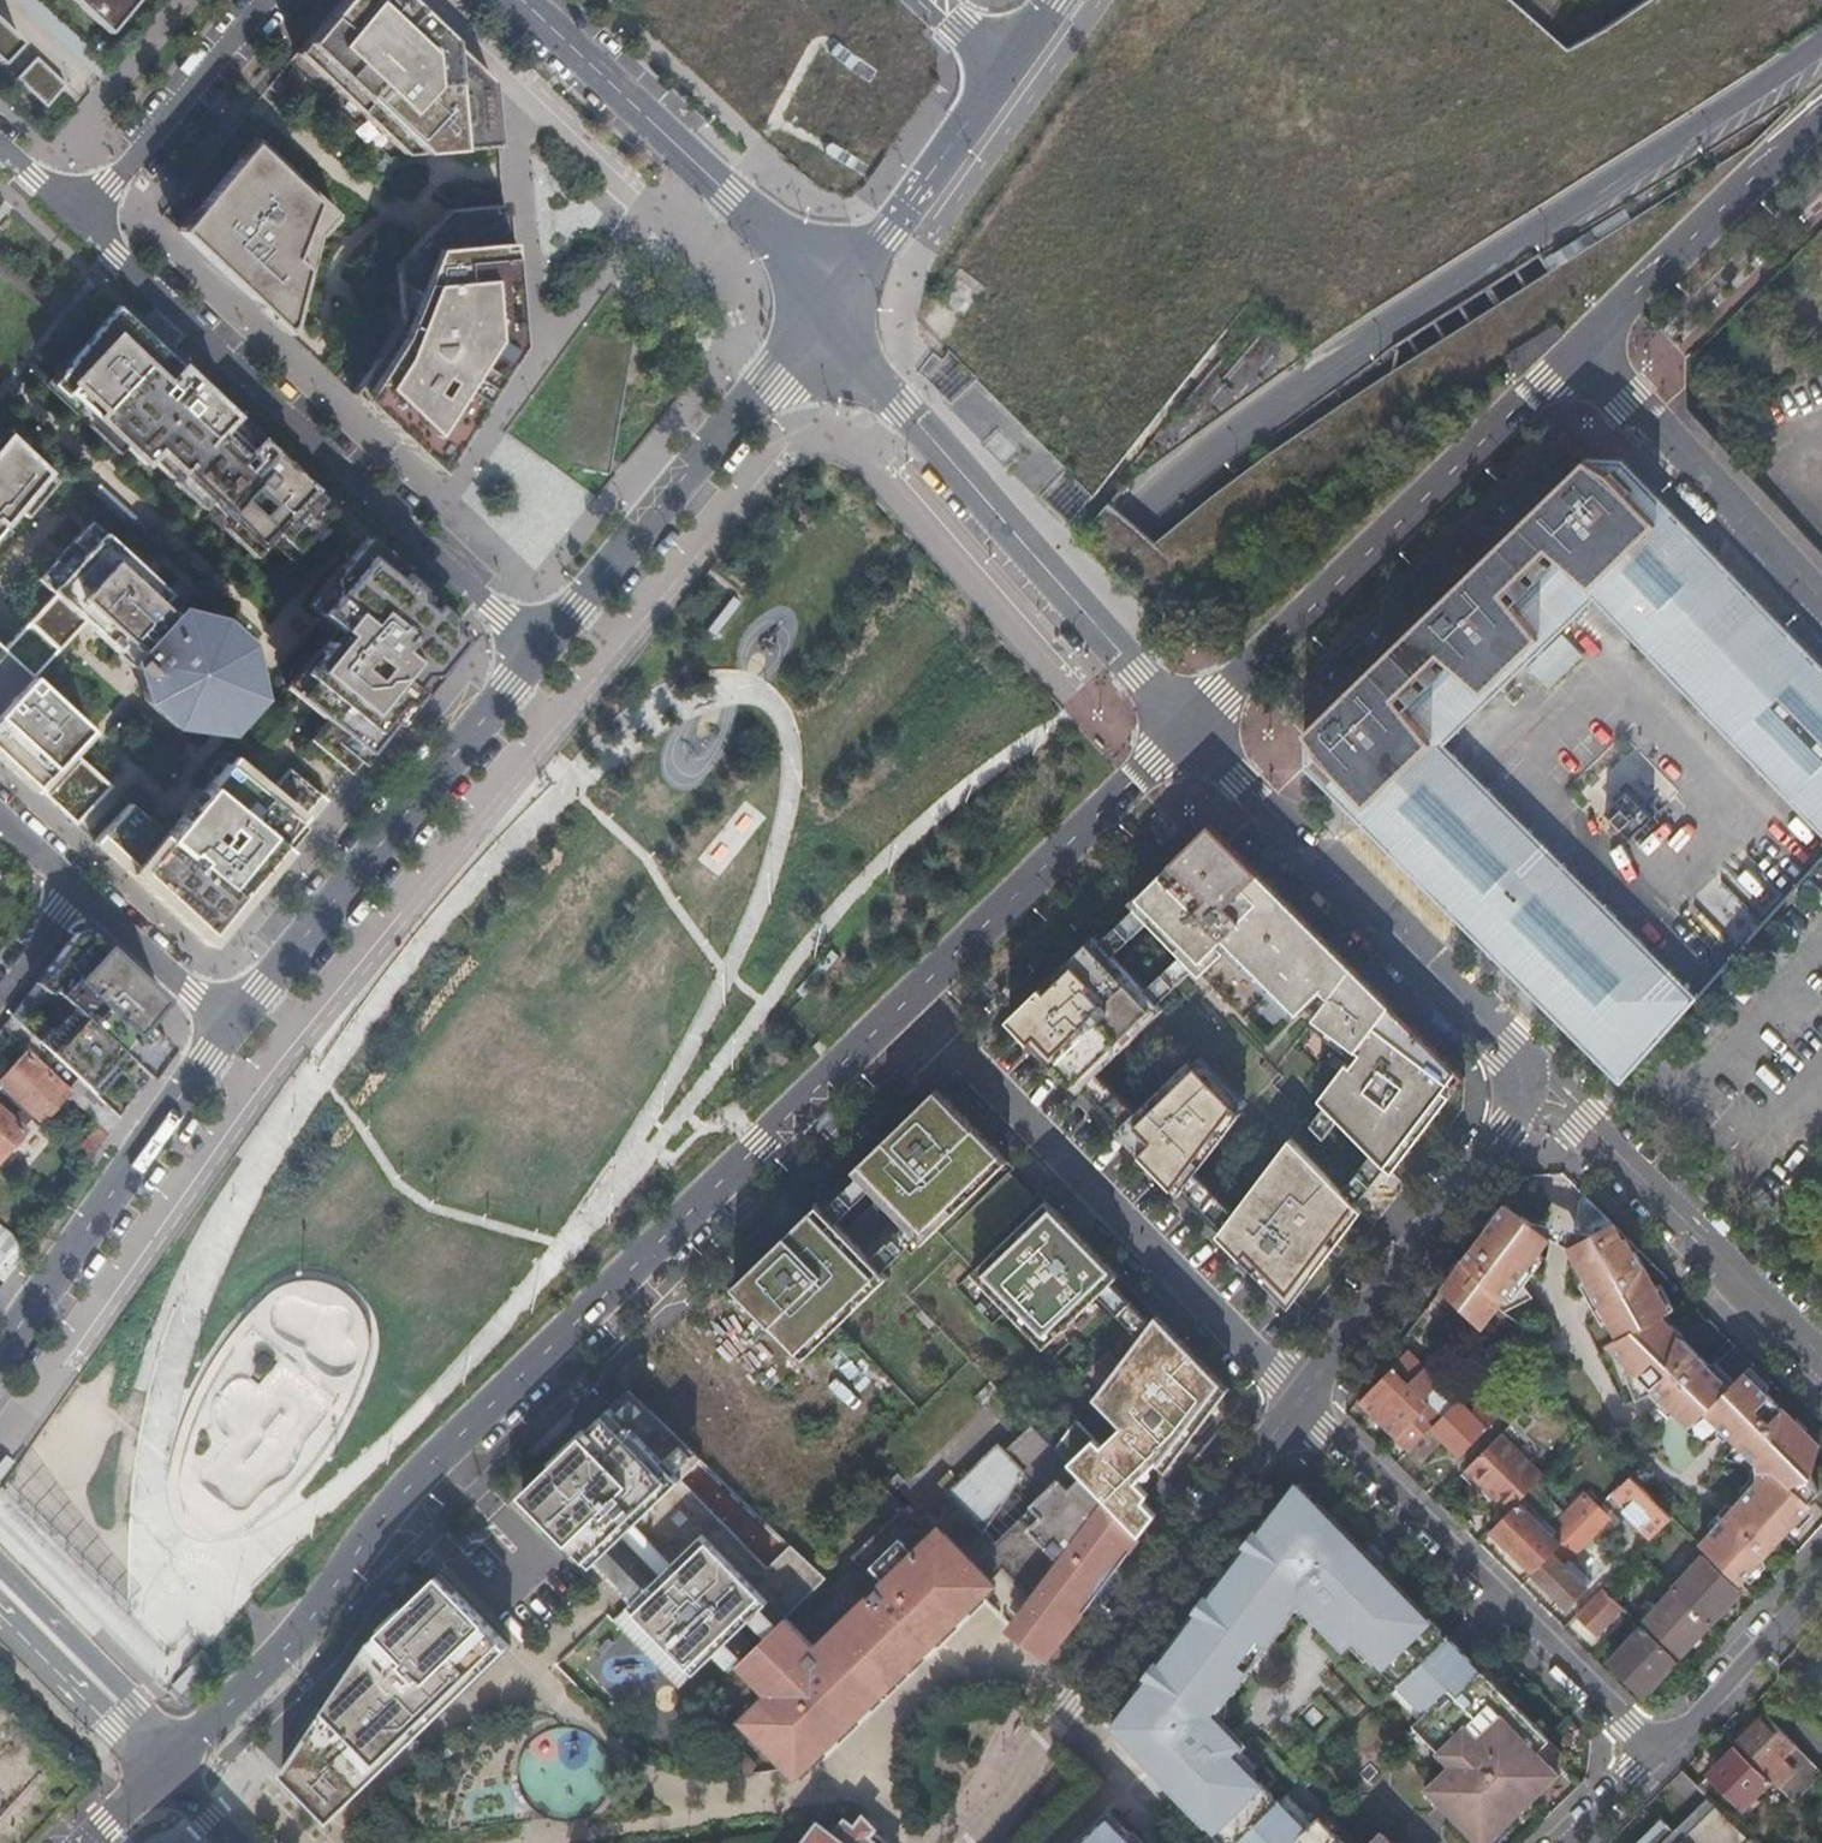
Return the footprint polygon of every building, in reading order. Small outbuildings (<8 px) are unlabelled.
[(109,33),(136,0),(73,0),(109,33)] [(498,149),(492,84),(403,0),(341,0),(294,55),(403,158),(498,149)] [(0,64),(21,43),(0,22),(0,63),(0,64)] [(16,78),(23,84),(30,77),(32,78),(45,64),(36,57),(16,78)] [(47,108),(66,85),(45,64),(32,78),(30,77),(23,84),(47,108)] [(178,234),(288,337),(294,332),(317,237),(336,217),(255,141),(178,234)] [(349,396),(435,475),(516,349),(503,207),(444,212),(393,267),(397,321),(349,396)] [(179,467),(228,414),(112,305),(56,372),(57,373),(47,384),(58,394),(62,391),(105,431),(102,435),(113,446),(120,438),(120,445),(139,464),(149,453),(158,462),(161,458),(175,472),(179,467)] [(175,472),(178,474),(191,487),(198,480),(209,490),(202,498),(241,534),(247,527),(258,538),(260,538),(268,528),(292,551),(330,510),(228,414),(179,467),(175,472)] [(13,509),(22,517),(53,480),(4,435),(0,440),(0,525),(13,509)] [(1821,837),(1821,666),(1621,460),(1587,459),(1306,730),(1303,733),(1303,769),(1620,1085),(1698,998),(1445,746),(1593,601),(1821,837)] [(198,480),(191,487),(188,491),(199,501),(202,498),(209,490),(198,480)] [(71,824),(106,786),(69,751),(87,732),(28,677),(79,621),(128,666),(140,700),(167,726),(222,733),(255,697),(243,643),(215,618),(180,609),(86,521),(33,579),(49,593),(0,647),(0,759),(71,824)] [(258,538),(247,527),(241,534),(238,537),(249,548),(258,538)] [(306,739),(346,772),(362,752),(377,734),(405,700),(461,632),(368,545),(360,537),(327,577),(329,594),(313,612),(332,628),(298,670),(283,688),(322,720),(306,739)] [(721,641),(746,606),(732,596),(706,631),(721,641)] [(301,827),(323,800),(283,768),(261,795),(222,763),(202,786),(161,837),(155,831),(125,803),(90,841),(121,871),(203,946),(214,933),(244,897),(277,856),(282,850),(301,827)] [(1627,791),(1605,813),(1631,840),(1659,812),(1654,806),(1649,802),(1643,808),(1627,791)] [(1393,1004),(1211,823),(1178,856),(1178,855),(1130,902),(1149,921),(1183,955),(1196,968),(1203,974),(1227,950),(1214,937),(1220,932),(1300,1011),(1323,988),(1331,996),(1316,1016),(1363,1051),(1353,1064),(1348,1061),(1321,1099),(1374,1153),(1387,1166),(1393,1173),(1457,1087),(1456,1086),(1465,1077),(1423,1035),(1395,1014),(1393,1004)] [(1119,925),(1102,942),(1114,955),(1132,938),(1119,925)] [(115,1068),(137,1088),(142,1081),(168,1046),(142,1022),(151,1012),(162,999),(86,929),(72,932),(36,978),(55,992),(71,1009),(39,1044),(75,1076),(92,1092),(115,1068)] [(1042,987),(1009,1019),(1031,1042),(1035,1038),(1044,1048),(1053,1064),(1074,1086),(1085,1086),(1086,1085),(1099,1073),(1164,1009),(1159,1003),(1146,990),(1095,936),(1052,978),(1056,982),(1046,992),(1042,987)] [(1183,955),(1165,972),(1177,985),(1196,968),(1183,955)] [(1165,972),(1146,990),(1159,1003),(1177,985),(1165,972)] [(1052,978),(1042,987),(1046,992),(1056,982),(1052,978)] [(1035,1038),(1031,1042),(1053,1064),(1044,1048),(1035,1038)] [(64,1087),(24,1051),(0,1080),(0,1086),(32,1116),(39,1121),(67,1090),(64,1087)] [(1124,1125),(1118,1131),(1148,1162),(1180,1195),(1185,1187),(1196,1173),(1242,1112),(1191,1060),(1137,1112),(1124,1125)] [(69,1149),(83,1162),(117,1115),(92,1092),(75,1076),(64,1087),(67,1090),(96,1119),(69,1149)] [(32,1116),(0,1086),(0,1151),(32,1116)] [(924,1243),(1009,1161),(978,1129),(938,1088),(885,1140),(854,1171),(859,1176),(871,1189),(880,1198),(886,1204),(852,1237),(846,1231),(838,1222),(825,1210),(819,1204),(786,1236),(735,1286),(774,1326),(805,1359),(890,1277),(884,1271),(872,1258),(863,1249),(898,1216),(906,1225),(918,1237),(924,1243)] [(1326,1116),(1314,1130),(1329,1143),(1341,1128),(1326,1116)] [(1343,1192),(1291,1138),(1235,1213),(1224,1227),(1218,1235),(1248,1266),(1260,1266),(1295,1301),(1362,1211),(1355,1204),(1345,1194),(1343,1192)] [(1374,1153),(1359,1172),(1371,1185),(1387,1166),(1374,1153)] [(1036,1199),(1009,1171),(942,1237),(969,1264),(1036,1199)] [(1359,1172),(1343,1192),(1355,1204),(1371,1185),(1359,1172)] [(859,1176),(825,1210),(838,1222),(871,1189),(859,1176)] [(880,1198),(846,1231),(852,1237),(886,1204),(880,1198)] [(1120,1276),(1046,1200),(972,1272),(1045,1348),(1100,1295),(1113,1283),(1120,1276)] [(1504,1205),(1439,1291),(1454,1304),(1504,1353),(1511,1360),(1525,1329),(1501,1314),(1531,1299),(1518,1282),(1524,1274),(1538,1254),(1544,1227),(1529,1224),(1504,1205)] [(1710,1556),(1740,1585),(1811,1506),(1809,1503),(1818,1493),(1804,1462),(1818,1447),(1749,1378),(1743,1373),(1736,1380),(1733,1383),(1732,1383),(1721,1395),(1714,1387),(1704,1377),(1710,1371),(1658,1318),(1666,1314),(1634,1253),(1637,1251),(1611,1224),(1590,1236),(1579,1233),(1574,1263),(1591,1295),(1597,1305),(1615,1340),(1605,1346),(1625,1366),(1621,1372),(1633,1404),(1652,1393),(1669,1410),(1687,1428),(1683,1433),(1710,1444),(1722,1432),(1732,1443),(1724,1462),(1755,1474),(1756,1482),(1698,1546),(1709,1558),(1710,1556)] [(906,1225),(872,1258),(884,1271),(918,1237),(906,1225)] [(0,1279),(22,1248),(0,1231),(0,1279)] [(1260,1266),(1248,1266),(1289,1307),(1295,1301),(1260,1266)] [(1113,1283),(1100,1295),(1140,1336),(1151,1322),(1113,1283)] [(1076,1420),(1055,1448),(1140,1536),(1157,1514),(1144,1500),(1150,1494),(1138,1482),(1130,1474),(1150,1455),(1157,1463),(1167,1472),(1230,1389),(1157,1314),(1151,1322),(1140,1336),(1093,1398),(1122,1426),(1102,1446),(1076,1420)] [(702,1459),(788,1543),(828,1503),(829,1504),(832,1501),(806,1475),(802,1478),(671,1352),(631,1391),(702,1459)] [(1359,1400),(1357,1403),(1407,1451),(1440,1417),(1423,1401),(1438,1385),(1439,1384),(1407,1353),(1398,1361),(1391,1368),(1359,1400)] [(1440,1417),(1407,1451),(1418,1461),(1438,1440),(1457,1458),(1486,1428),(1483,1425),(1486,1422),(1472,1409),(1469,1412),(1466,1409),(1514,1362),(1511,1360),(1504,1353),(1469,1388),(1455,1402),(1440,1417)] [(982,1405),(997,1390),(990,1383),(975,1397),(982,1405)] [(1455,1402),(1438,1385),(1423,1401),(1440,1417),(1455,1402)] [(588,1561),(593,1565),(599,1559),(637,1598),(630,1604),(696,1672),(717,1652),(729,1664),(752,1642),(740,1630),(751,1619),(761,1609),(777,1626),(786,1618),(825,1579),(791,1545),(768,1569),(682,1480),(702,1459),(631,1391),(629,1389),(603,1415),(582,1435),(523,1493),(572,1544),(588,1561)] [(1532,1417),(1549,1398),(1542,1390),(1524,1409),(1532,1417)] [(855,1586),(867,1598),(856,1608),(900,1650),(847,1704),(772,1632),(767,1636),(739,1663),(755,1680),(761,1673),(775,1687),(768,1693),(774,1699),(749,1724),(791,1768),(800,1767),(881,1688),(881,1681),(899,1664),(905,1664),(979,1592),(992,1580),(991,1580),(985,1574),(997,1562),(1003,1568),(1028,1594),(1036,1587),(1044,1594),(1037,1603),(1016,1630),(1046,1661),(1140,1536),(1055,1448),(1033,1426),(1006,1453),(998,1446),(948,1494),(956,1502),(943,1514),(948,1519),(939,1527),(935,1522),(927,1514),(919,1523),(908,1512),(885,1537),(880,1532),(854,1558),(868,1572),(855,1586)] [(1513,1506),(1517,1503),(1542,1476),(1499,1435),(1465,1470),(1480,1484),(1487,1491),(1492,1487),(1513,1506)] [(1130,1474),(1138,1482),(1157,1463),(1150,1455),(1130,1474)] [(1465,1470),(1459,1476),(1474,1490),(1480,1484),(1465,1470)] [(1627,1474),(1620,1481),(1664,1524),(1669,1518),(1666,1514),(1667,1513),(1627,1474)] [(1312,1496),(1300,1485),(1293,1485),(1271,1513),(1277,1518),(1293,1497),(1302,1496),(1306,1501),(1312,1496)] [(1487,1491),(1507,1511),(1513,1506),(1492,1487),(1487,1491)] [(1312,1507),(1306,1501),(1302,1496),(1293,1497),(1277,1518),(1272,1524),(1266,1520),(1217,1586),(1220,1588),(1190,1628),(1187,1626),(1134,1696),(1140,1700),(1138,1702),(1123,1722),(1124,1732),(1128,1736),(1134,1742),(1129,1747),(1207,1827),(1208,1825),(1216,1818),(1218,1819),(1240,1842),(1274,1809),(1251,1786),(1250,1785),(1256,1779),(1257,1778),(1252,1772),(1236,1755),(1240,1750),(1245,1746),(1234,1735),(1225,1726),(1222,1723),(1217,1717),(1217,1716),(1218,1715),(1218,1714),(1217,1713),(1216,1712),(1224,1702),(1230,1695),(1231,1693),(1228,1691),(1243,1672),(1245,1669),(1246,1667),(1262,1647),(1263,1645),(1264,1643),(1280,1622),(1283,1624),(1289,1616),(1299,1603),(1308,1613),(1312,1617),(1321,1626),(1343,1650),(1348,1645),(1353,1640),(1370,1657),(1374,1661),(1375,1662),(1376,1661),(1382,1655),(1406,1678),(1443,1642),(1420,1618),(1423,1614),(1425,1613),(1423,1610),(1392,1579),(1391,1580),(1378,1567),(1378,1566),(1365,1552),(1365,1551),(1317,1502),(1312,1507)] [(1554,1523),(1567,1536),(1593,1510),(1579,1498),(1554,1523)] [(1538,1524),(1517,1503),(1513,1506),(1507,1511),(1489,1531),(1531,1573),(1532,1572),(1558,1545),(1550,1537),(1548,1534),(1552,1529),(1547,1525),(1543,1529),(1538,1524)] [(904,1508),(880,1532),(885,1537),(908,1512),(904,1508)] [(1566,1606),(1575,1614),(1594,1596),(1584,1587),(1561,1564),(1604,1520),(1593,1510),(1567,1536),(1558,1545),(1532,1572),(1566,1606)] [(948,1519),(943,1514),(935,1522),(939,1527),(948,1519)] [(1543,1529),(1547,1525),(1542,1520),(1538,1524),(1543,1529)] [(1602,1587),(1612,1596),(1646,1562),(1636,1552),(1602,1587)] [(1672,1587),(1709,1623),(1738,1592),(1702,1556),(1676,1583),(1670,1579),(1667,1583),(1672,1587)] [(985,1574),(991,1580),(1003,1568),(997,1562),(985,1574)] [(440,1573),(371,1640),(282,1772),(330,1821),(510,1645),(440,1573)] [(1028,1594),(1037,1603),(1044,1594),(1036,1587),(1028,1594)] [(1594,1596),(1575,1614),(1593,1632),(1620,1604),(1612,1596),(1602,1587),(1594,1596)] [(1680,1654),(1709,1623),(1672,1587),(1642,1619),(1680,1654)] [(696,1672),(630,1604),(608,1627),(673,1695),(696,1672)] [(777,1626),(772,1632),(847,1704),(900,1650),(856,1608),(815,1648),(786,1618),(777,1626)] [(761,1609),(751,1619),(767,1636),(777,1626),(761,1609)] [(1427,1618),(1423,1614),(1420,1618),(1443,1642),(1447,1639),(1441,1632),(1443,1631),(1429,1616),(1427,1618)] [(1642,1696),(1676,1659),(1637,1620),(1631,1626),(1636,1631),(1607,1662),(1642,1696)] [(1286,1627),(1283,1624),(1280,1622),(1264,1643),(1271,1647),(1286,1627)] [(1448,1637),(1447,1639),(1443,1642),(1406,1678),(1400,1684),(1398,1687),(1425,1714),(1413,1725),(1453,1766),(1429,1789),(1455,1815),(1482,1842),(1487,1842),(1523,1808),(1558,1773),(1550,1765),(1537,1752),(1550,1740),(1520,1709),(1470,1658),(1448,1637)] [(598,1650),(602,1654),(614,1643),(609,1639),(598,1650)] [(1353,1640),(1348,1645),(1365,1662),(1370,1657),(1353,1640)] [(1268,1651),(1262,1647),(1246,1667),(1252,1672),(1268,1651)] [(1400,1684),(1406,1678),(1382,1655),(1376,1661),(1381,1665),(1379,1666),(1393,1680),(1394,1679),(1400,1684)] [(1231,1693),(1230,1695),(1234,1697),(1249,1676),(1243,1672),(1228,1691),(1231,1693)] [(1123,1741),(1128,1736),(1124,1732),(1123,1722),(1138,1702),(1132,1698),(1110,1727),(1123,1741)] [(618,1704),(629,1715),(633,1711),(622,1700),(618,1704)] [(1217,1717),(1222,1723),(1225,1720),(1227,1705),(1224,1702),(1216,1712),(1217,1713),(1218,1714),(1218,1715),(1217,1716),(1217,1717)] [(1734,1744),(1735,1745),(1770,1780),(1777,1786),(1807,1757),(1763,1714),(1734,1744)] [(680,1740),(684,1745),(695,1734),(691,1730),(680,1740)] [(1562,1753),(1550,1740),(1537,1752),(1550,1765),(1562,1753)] [(1735,1745),(1696,1784),(1708,1796),(1721,1808),(1732,1797),(1743,1807),(1770,1780),(1735,1745)] [(742,1750),(733,1758),(748,1773),(756,1765),(742,1750)] [(1258,1768),(1240,1750),(1236,1755),(1252,1772),(1258,1768)] [(1256,1780),(1256,1779),(1250,1785),(1251,1786),(1274,1809),(1280,1803),(1274,1797),(1275,1796),(1261,1782),(1260,1783),(1256,1780)] [(1314,1822),(1288,1795),(1281,1801),(1308,1829),(1314,1822)] [(1694,1811),(1721,1839),(1736,1824),(1721,1808),(1708,1796),(1694,1811)] [(1320,1818),(1314,1822),(1308,1829),(1281,1801),(1280,1803),(1274,1809),(1240,1842),(1239,1842),(1344,1842),(1320,1818)] [(1659,1819),(1683,1842),(1716,1842),(1721,1839),(1694,1811),(1672,1831),(1660,1819),(1659,1819)] [(1109,1812),(1101,1820),(1115,1834),(1123,1826),(1109,1812)] [(864,1817),(823,1824),(810,1842),(889,1842),(864,1817)] [(1208,1825),(1211,1827),(1212,1830),(1211,1831),(1222,1842),(1239,1842),(1240,1842),(1218,1819),(1216,1818),(1208,1825)] [(1659,1819),(1635,1842),(1683,1842),(1659,1819)] [(1123,1826),(1115,1834),(1101,1820),(1077,1842),(1139,1842),(1123,1826)] [(1721,1839),(1725,1842),(1746,1842),(1751,1838),(1736,1824),(1721,1839)]
